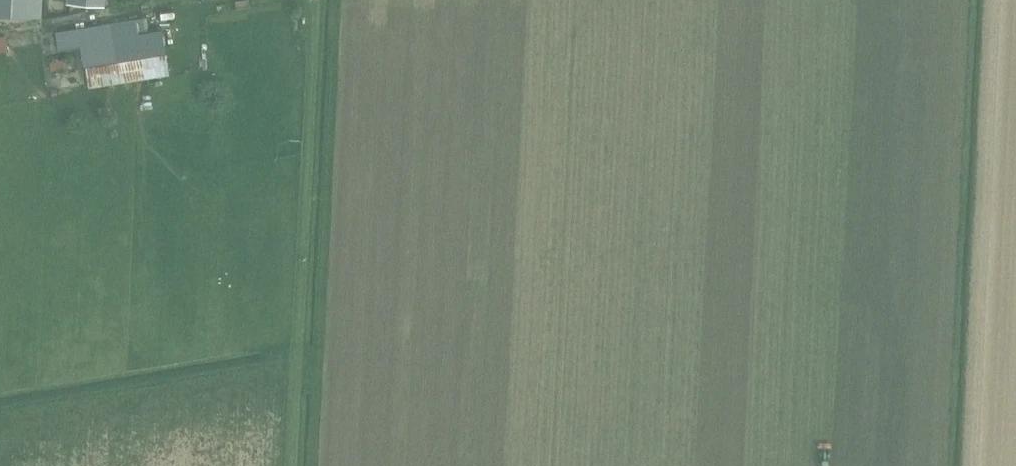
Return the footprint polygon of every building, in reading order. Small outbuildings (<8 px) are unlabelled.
[(41,16),(42,0),(0,0),(0,14),(41,16)] [(112,22),(54,31),(57,50),(79,46),(82,65),(85,64),(89,87),(145,78),(169,74),(166,51),(165,51),(162,32),(149,34),(146,17),(136,18),(112,22)]
